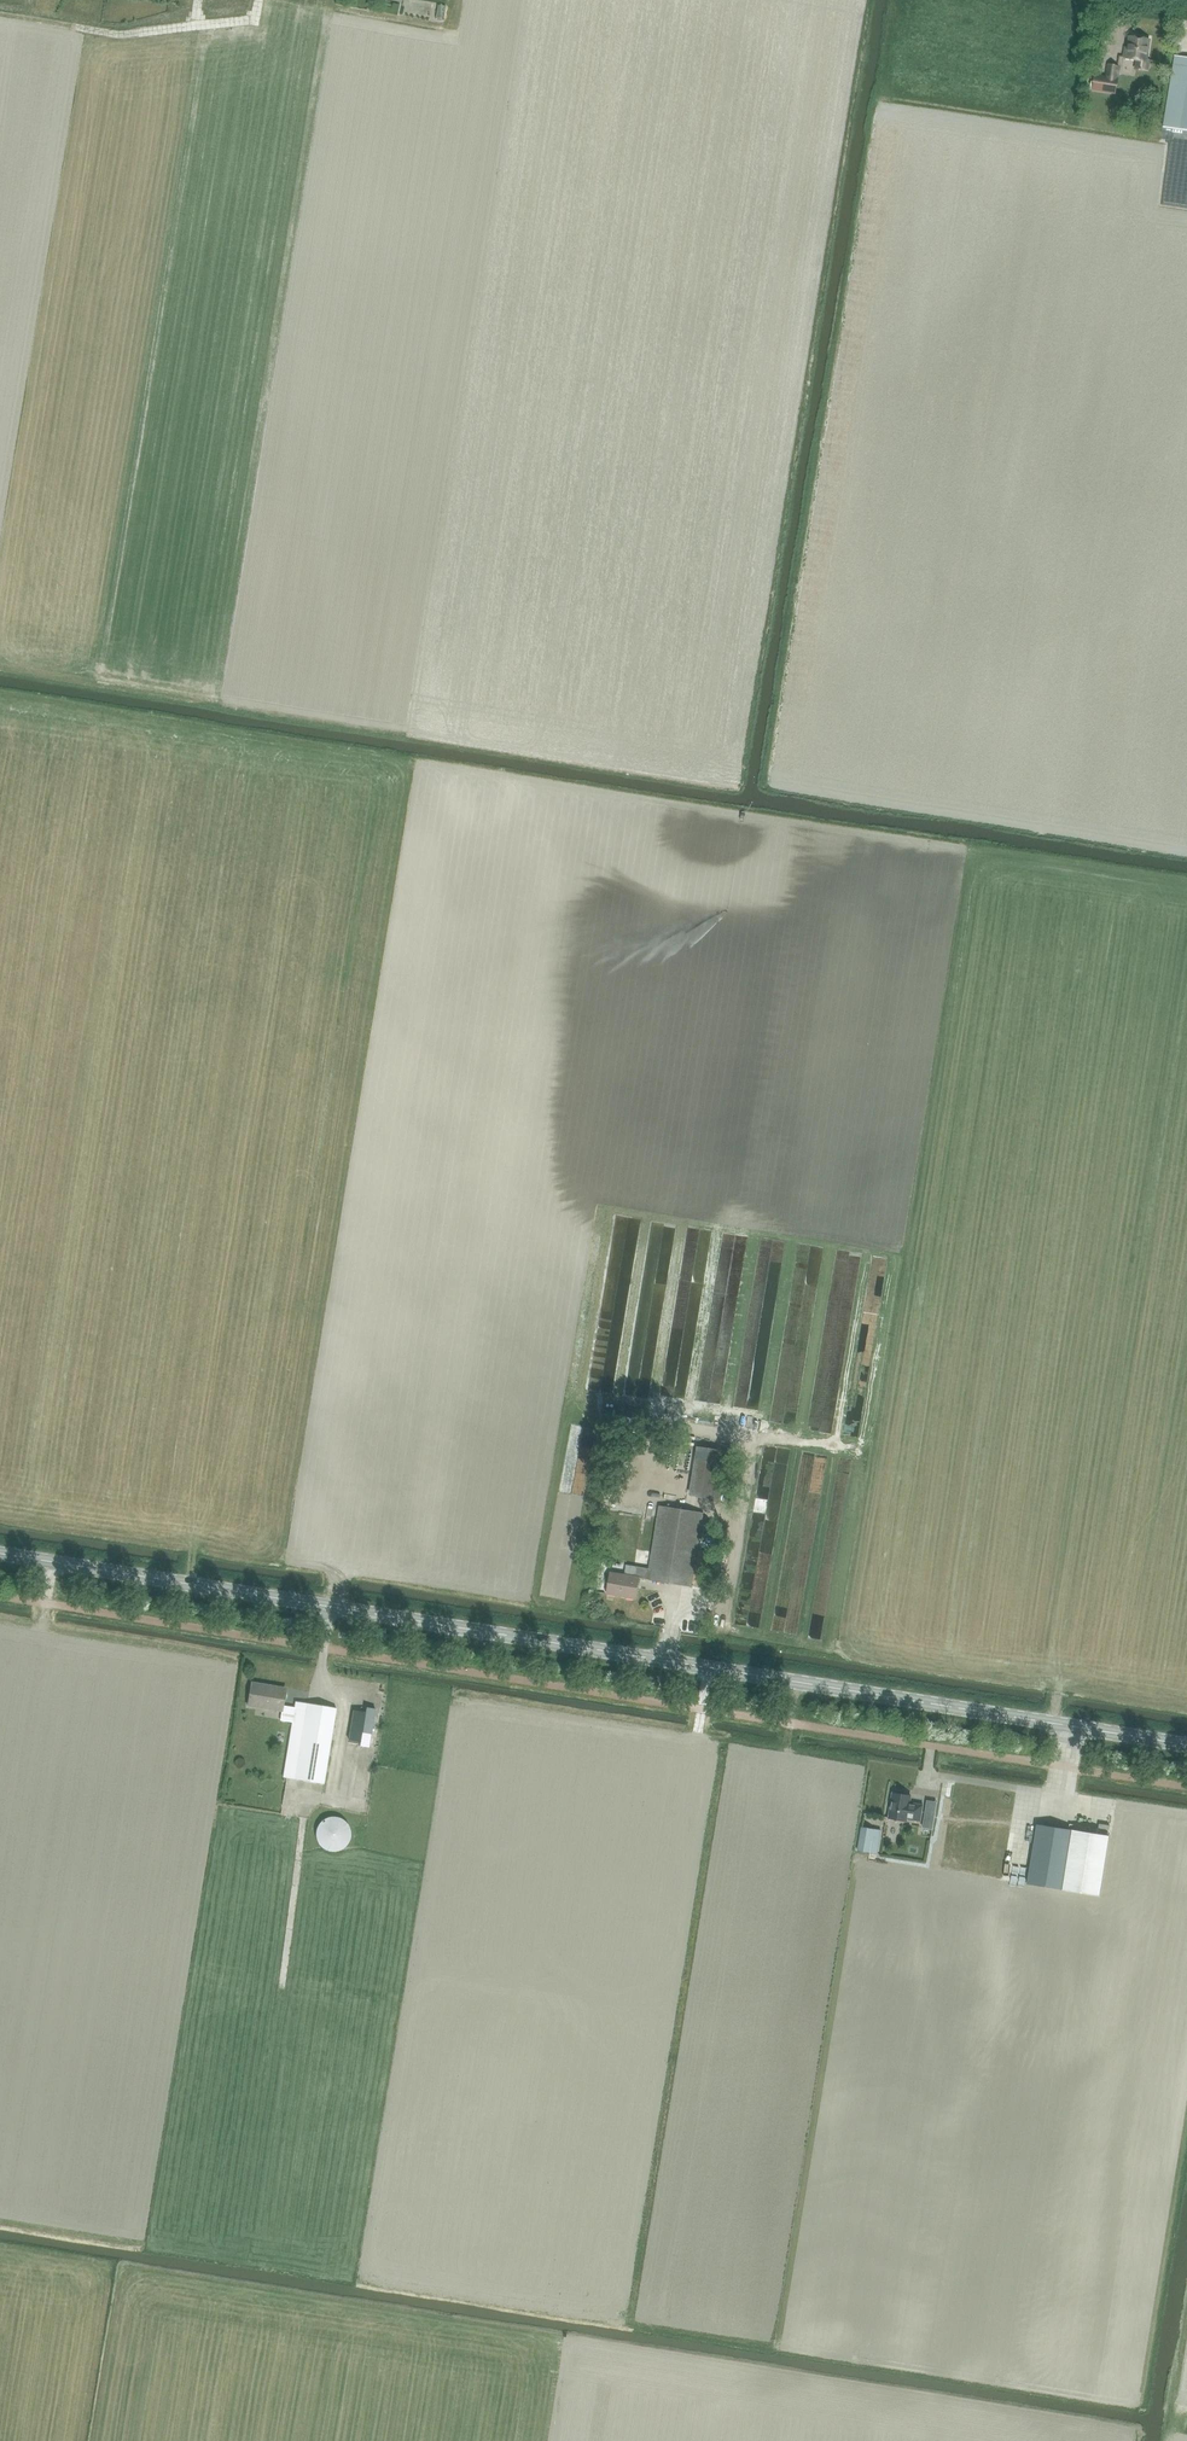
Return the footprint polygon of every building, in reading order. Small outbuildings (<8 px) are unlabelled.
[(1148,72),(1150,61),(1144,60),(1147,40),(1132,38),(1130,49),(1126,48),(1124,59),(1137,62),(1136,70),(1148,72)] [(1175,57),(1164,129),(1186,132),(1186,59),(1175,57)] [(1115,94),(1120,68),(1108,66),(1106,79),(1095,77),(1093,91),(1115,94)] [(721,1501),(728,1451),(697,1446),(689,1496),(721,1501)] [(612,1572),(608,1595),(635,1599),(639,1577),(691,1586),(704,1513),(659,1506),(648,1568),(637,1566),(626,1564),(625,1574),(612,1572)] [(252,1682),(248,1706),(282,1712),(280,1720),(293,1722),(295,1707),(283,1705),(285,1690),(271,1688),(272,1686),(252,1682)] [(293,1722),(283,1777),(323,1784),(336,1708),(296,1701),(295,1707),(293,1722)] [(353,1711),(348,1741),(360,1743),(359,1746),(369,1748),(375,1710),(366,1708),(365,1713),(353,1711)] [(923,1805),(915,1804),(914,1804),(914,1805),(909,1805),(911,1796),(908,1796),(906,1793),(903,1792),(901,1792),(898,1792),(896,1794),(893,1793),(889,1818),(907,1821),(907,1819),(920,1821),(923,1805)] [(346,1822),(345,1821),(343,1820),(342,1819),(340,1818),(339,1817),(337,1817),(335,1817),(333,1817),(332,1817),(330,1817),(328,1817),(327,1818),(325,1819),(324,1820),(322,1821),(321,1822),(320,1823),(319,1824),(318,1826),(317,1827),(317,1829),(316,1830),(316,1832),(316,1834),(316,1836),(316,1837),(316,1839),(317,1841),(318,1842),(319,1844),(320,1845),(321,1847),(322,1848),(324,1849),(325,1850),(327,1850),(328,1851),(330,1851),(332,1852),(334,1852),(335,1852),(337,1851),(339,1851),(340,1850),(342,1849),(343,1849),(344,1848),(346,1847),(347,1845),(348,1844),(349,1842),(349,1841),(350,1839),(350,1838),(351,1836),(351,1834),(351,1832),(350,1831),(350,1829),(349,1827),(349,1826),(348,1824),(347,1823),(346,1822)] [(1063,1890),(1073,1825),(1070,1824),(1069,1829),(1037,1825),(1027,1884),(1063,1890)] [(1088,1827),(1073,1825),(1063,1890),(1100,1896),(1109,1836),(1087,1832),(1088,1827)] [(874,1829),(862,1827),(858,1852),(870,1854),(874,1829)]
